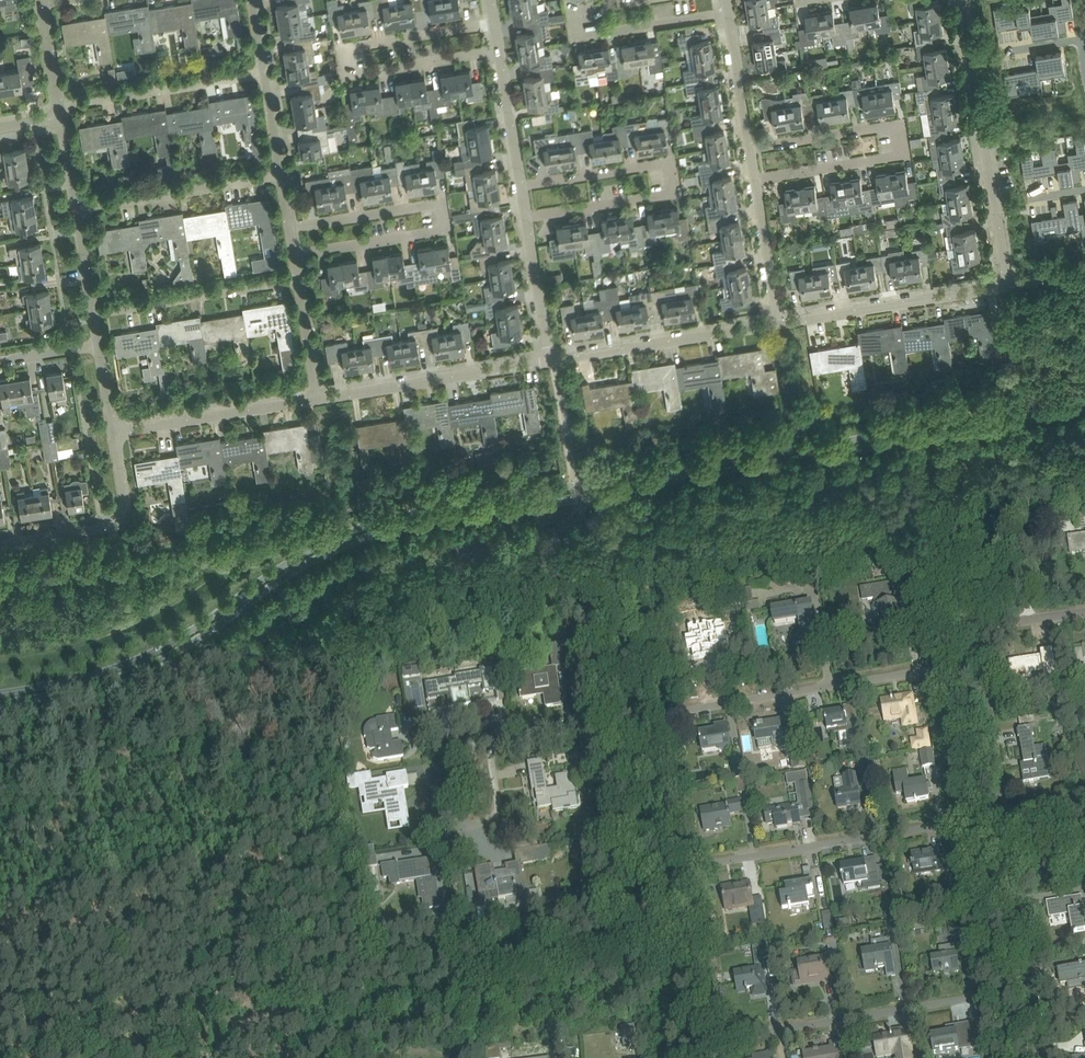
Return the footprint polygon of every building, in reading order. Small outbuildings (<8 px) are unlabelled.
[(196,20),(228,14),(231,37),(243,35),(237,0),(192,0),(196,20)] [(277,6),(277,7),(278,7),(280,20),(301,17),(299,9),(307,8),(306,1),(311,1),(311,0),(290,0),(291,4),(288,4),(277,6)] [(337,0),(327,0),(328,6),(331,24),(331,21),(339,20),(341,34),(342,34),(342,33),(356,31),(352,11),(344,12),(343,4),(338,5),(337,0)] [(368,15),(376,14),(374,0),(367,0),(359,1),(360,9),(352,11),(356,31),(370,29),(371,29),(368,15)] [(389,0),(374,0),(376,14),(384,13),(386,27),(387,27),(387,26),(401,23),(397,3),(389,4),(389,0)] [(413,8),(421,6),(420,0),(405,0),(405,2),(397,3),(401,23),(415,21),(415,22),(416,22),(413,8)] [(421,6),(429,5),(431,19),(432,19),(432,18),(446,16),(443,0),(420,0),(421,6)] [(446,16),(460,14),(460,15),(461,14),(458,0),(460,0),(443,0),(446,16)] [(749,10),(748,10),(748,11),(768,8),(775,7),(774,3),(776,0),(747,0),(749,10)] [(910,9),(911,14),(918,13),(919,21),(940,17),(937,3),(938,3),(938,2),(927,4),(924,5),(923,0),(909,0),(910,9)] [(1054,4),(1059,34),(1067,32),(1067,31),(1065,19),(1073,18),(1074,18),(1071,0),(1062,0),(1063,3),(1055,4),(1054,4)] [(1004,7),(993,9),(994,9),(996,22),(997,31),(998,31),(998,30),(1007,29),(1031,25),(1032,25),(1030,15),(1031,15),(1030,8),(1029,8),(1028,1),(1023,1),(1023,2),(1024,2),(1025,9),(1016,10),(1017,16),(1006,18),(1005,13),(1004,8),(1005,8),(1004,7)] [(537,3),(512,7),(514,22),(528,19),(529,26),(545,24),(550,23),(548,10),(543,11),(538,11),(537,3)] [(157,9),(150,11),(153,31),(182,26),(186,48),(200,46),(196,20),(193,4),(192,4),(186,5),(179,6),(179,7),(175,8),(175,4),(156,7),(157,9)] [(865,6),(864,6),(868,26),(876,25),(877,32),(888,31),(892,30),(891,25),(889,16),(880,18),(879,15),(877,4),(877,5),(865,7),(865,6)] [(1043,13),(1042,13),(1046,36),(1059,34),(1054,4),(1049,5),(1049,6),(1050,12),(1043,13)] [(853,22),(844,24),(847,37),(850,37),(860,35),(859,28),(868,26),(864,6),(864,7),(852,9),(852,8),(851,8),(853,22)] [(113,10),(105,11),(106,18),(107,18),(109,34),(117,33),(138,29),(139,36),(142,51),(156,49),(153,31),(150,11),(149,8),(149,7),(148,7),(142,8),(142,7),(135,9),(135,10),(131,11),(131,7),(113,10)] [(770,17),(768,8),(748,11),(749,12),(751,23),(750,24),(751,24),(765,22),(766,31),(780,29),(778,15),(770,17)] [(821,13),(820,13),(823,33),(832,32),(833,40),(834,45),(847,43),(847,37),(844,24),(835,25),(833,11),(832,11),(832,12),(821,14),(821,13)] [(564,13),(553,15),(554,22),(565,20),(564,13)] [(800,31),(799,31),(802,45),(809,44),(816,43),(815,35),(823,33),(820,13),(819,13),(819,14),(807,16),(807,15),(806,15),(809,30),(807,30),(800,31)] [(1031,15),(1030,15),(1032,25),(1031,25),(1033,38),(1046,36),(1042,13),(1041,13),(1032,15),(1032,14),(1031,15)] [(302,25),(301,17),(280,20),(282,35),(281,35),(282,35),(296,33),(297,41),(317,38),(316,30),(311,30),(310,24),(302,25)] [(921,28),(914,30),(916,44),(930,42),(929,34),(943,32),(943,31),(942,31),(940,17),(919,21),(921,28)] [(109,34),(107,18),(106,18),(100,19),(93,20),(93,22),(89,23),(88,19),(70,22),(70,24),(63,25),(63,23),(62,23),(66,45),(96,41),(99,63),(114,61),(109,34)] [(527,33),(516,35),(519,49),(519,50),(537,47),(544,46),(543,38),(547,37),(546,25),(545,24),(529,26),(530,33),(527,33)] [(755,42),(754,42),(754,43),(755,43),(756,54),(756,55),(776,52),(774,44),(783,42),(781,35),(781,32),(780,29),(766,31),(767,37),(768,40),(766,40),(755,42)] [(686,35),(678,36),(679,43),(679,45),(679,47),(680,50),(686,49),(691,48),(693,58),(695,58),(699,57),(712,55),(709,40),(695,42),(695,40),(694,34),(693,34),(686,35)] [(286,51),(284,51),(284,52),(285,52),(287,63),(287,66),(308,62),(316,61),(315,54),(315,53),(314,46),(313,43),(312,39),(312,38),(297,41),(298,49),(286,51)] [(637,43),(636,43),(639,61),(648,60),(650,72),(655,71),(663,70),(662,63),(662,61),(661,55),(661,54),(660,54),(654,55),(652,42),(651,41),(645,42),(637,43)] [(930,42),(916,44),(918,59),(926,58),(927,66),(947,63),(945,49),(946,48),(931,50),(930,42)] [(568,43),(560,44),(561,52),(569,51),(568,43)] [(624,60),(617,61),(620,77),(633,75),(631,63),(639,61),(636,43),(636,44),(628,45),(621,46),(622,48),(623,56),(624,60)] [(537,47),(519,50),(519,51),(521,65),(532,63),(535,63),(537,69),(552,67),(552,64),(550,54),(538,55),(537,47)] [(594,50),(593,50),(596,69),(597,75),(598,76),(606,75),(607,79),(620,77),(617,61),(611,62),(610,58),(609,50),(609,48),(602,49),(594,50)] [(574,68),(575,75),(576,84),(590,82),(589,76),(597,75),(596,69),(593,50),(585,52),(578,53),(580,63),(581,67),(574,68)] [(210,52),(201,54),(202,61),(211,59),(210,52)] [(776,52),(756,55),(756,56),(757,56),(759,68),(758,68),(758,69),(770,67),(772,66),(773,69),(774,75),(782,74),(788,73),(793,72),(792,69),(788,70),(787,66),(786,59),(777,61),(776,52)] [(1062,52),(1049,54),(1053,77),(1054,77),(1054,76),(1063,75),(1066,75),(1062,52)] [(1049,54),(1036,56),(1038,69),(1039,69),(1041,79),(1043,79),(1042,78),(1051,77),(1053,77),(1049,54)] [(23,89),(21,79),(33,77),(30,55),(17,57),(19,71),(0,74),(0,93),(23,89)] [(689,69),(683,70),(684,77),(685,83),(701,80),(700,74),(700,73),(714,70),(712,55),(699,57),(695,58),(693,58),(687,59),(689,69)] [(308,62),(287,66),(288,68),(290,80),(289,80),(289,81),(300,79),(303,78),(304,86),(320,83),(319,76),(317,69),(309,70),(308,62)] [(928,74),(922,76),(924,90),(938,87),(936,80),(950,77),(949,77),(947,63),(927,66),(928,74)] [(110,82),(117,81),(115,67),(108,68),(110,82)] [(534,77),(524,78),(526,93),(544,90),(543,82),(549,81),(554,80),(552,67),(537,69),(538,76),(534,77)] [(132,68),(117,71),(118,78),(133,75),(132,68)] [(1038,69),(1004,74),(1008,96),(1019,95),(1017,84),(1028,82),(1029,87),(1037,86),(1039,93),(1043,93),(1042,85),(1041,79),(1039,69),(1038,69)] [(469,71),(455,74),(459,94),(467,93),(468,101),(472,100),(483,98),(481,83),(480,83),(472,85),(472,82),(470,71),(469,71)] [(443,89),(435,91),(438,106),(452,104),(451,96),(459,94),(455,74),(441,76),(441,75),(440,75),(442,86),(443,89)] [(413,81),(410,81),(414,101),(416,119),(425,117),(423,108),(430,107),(433,125),(440,123),(438,106),(435,91),(427,92),(427,89),(425,78),(424,78),(424,79),(413,81)] [(701,80),(685,83),(687,95),(699,93),(701,104),(719,101),(722,100),(720,91),(718,92),(717,85),(715,86),(702,88),(701,80)] [(398,97),(390,98),(392,113),(407,111),(405,103),(414,101),(410,81),(396,83),(395,83),(398,97)] [(883,84),(877,85),(878,91),(881,111),(895,109),(895,110),(896,110),(894,98),(894,96),(902,94),(901,86),(900,81),(892,82),(883,84)] [(322,98),(320,83),(304,86),(306,94),(292,96),(292,97),(293,97),(295,111),(315,107),(314,100),(322,98)] [(368,88),(365,89),(368,109),(376,108),(377,116),(392,113),(390,98),(382,99),(382,97),(380,85),(379,85),(379,84),(367,86),(368,88)] [(860,87),(854,88),(856,102),(864,101),(865,103),(866,115),(867,115),(867,114),(881,111),(878,91),(877,85),(862,87),(860,87)] [(345,105),(344,106),(347,121),(347,125),(348,128),(349,134),(350,140),(358,139),(357,132),(355,120),(362,119),(360,110),(368,109),(365,89),(363,89),(362,87),(351,89),(351,90),(350,90),(352,104),(345,105)] [(938,87),(924,90),(926,104),(933,103),(934,111),(955,108),(952,94),(953,94),(953,93),(939,95),(938,87)] [(841,97),(833,99),(836,119),(850,116),(850,117),(851,117),(849,103),(856,102),(854,88),(840,91),(841,97)] [(544,90),(526,93),(526,94),(529,108),(539,107),(543,106),(544,113),(545,113),(552,112),(559,111),(565,110),(564,105),(559,106),(557,98),(552,99),(551,90),(551,89),(544,90)] [(795,105),(787,106),(790,126),(804,124),(805,125),(803,111),(811,109),(809,96),(808,96),(807,91),(793,93),(794,99),(795,105)] [(209,101),(209,105),(210,108),(213,124),(220,122),(221,122),(221,121),(236,119),(237,127),(243,126),(245,126),(246,129),(248,140),(246,140),(246,144),(252,144),(253,152),(255,152),(257,160),(263,159),(252,94),(252,97),(246,98),(246,97),(239,98),(239,100),(235,100),(234,97),(216,100),(209,101)] [(824,94),(809,96),(811,109),(819,108),(821,122),(822,122),(822,121),(836,119),(833,99),(825,100),(824,94)] [(762,100),(760,100),(761,107),(763,107),(765,117),(766,117),(773,116),(774,118),(776,130),(777,130),(776,129),(790,126),(787,106),(786,98),(781,99),(777,100),(773,99),(769,98),(766,98),(762,98),(762,100)] [(702,114),(690,116),(692,128),(708,125),(707,118),(711,117),(722,116),(719,101),(701,104),(702,114)] [(316,115),(315,107),(295,111),(297,125),(296,125),(296,126),(311,123),(312,131),(327,128),(325,114),(316,115)] [(175,166),(166,108),(165,108),(166,111),(160,112),(160,111),(152,113),(153,114),(148,115),(148,111),(122,115),(126,137),(156,132),(159,154),(166,153),(168,166),(157,168),(159,180),(177,177),(175,166)] [(192,108),(174,111),(178,133),(199,129),(203,152),(217,150),(213,124),(210,108),(204,109),(203,109),(196,110),(197,111),(192,112),(192,108)] [(934,111),(928,112),(929,121),(930,128),(931,131),(931,135),(935,135),(935,134),(945,133),(944,125),(946,125),(958,123),(958,122),(957,122),(956,113),(955,108),(934,111)] [(552,112),(545,113),(546,122),(553,121),(552,112)] [(126,137),(122,115),(123,122),(117,123),(110,124),(110,125),(106,126),(105,122),(87,125),(88,128),(80,129),(80,127),(79,127),(83,149),(113,144),(116,166),(130,164),(126,137)] [(658,124),(648,125),(649,132),(652,150),(653,150),(668,148),(666,138),(665,134),(673,132),(672,122),(671,116),(657,118),(658,124)] [(464,120),(457,121),(458,129),(459,136),(468,135),(469,142),(489,139),(488,137),(487,125),(487,124),(476,126),(473,127),(472,119),(472,118),(464,120)] [(637,122),(625,124),(627,140),(635,139),(636,143),(637,153),(652,150),(649,132),(639,134),(637,122)] [(613,131),(603,132),(603,134),(604,139),(607,158),(622,155),(621,146),(620,141),(627,140),(625,124),(612,126),(613,131)] [(300,141),(299,141),(299,142),(300,142),(302,155),(301,155),(302,156),(312,154),(322,153),(331,152),(330,144),(328,133),(335,132),(335,130),(344,129),(348,128),(347,125),(327,128),(312,131),(313,139),(300,141)] [(708,125),(692,128),(694,140),(706,138),(708,149),(726,146),(724,131),(710,133),(708,125)] [(592,129),(579,131),(582,147),(590,146),(590,150),(592,160),(607,158),(604,139),(603,134),(593,136),(592,129)] [(569,145),(558,146),(562,165),(577,163),(575,153),(574,148),(582,147),(579,131),(568,133),(569,145)] [(931,135),(929,135),(933,158),(942,157),(962,153),(960,139),(961,139),(961,138),(949,140),(946,141),(945,133),(935,134),(935,135),(931,135)] [(545,136),(534,138),(536,155),(544,153),(545,158),(547,167),(561,165),(562,165),(558,146),(557,140),(546,142),(545,136)] [(1068,154),(1069,160),(1070,160),(1074,183),(1082,182),(1082,181),(1081,181),(1080,169),(1084,168),(1084,145),(1083,136),(1075,138),(1075,139),(1076,138),(1077,145),(1076,145),(1078,153),(1070,154),(1070,153),(1068,154)] [(922,138),(912,139),(913,146),(923,145),(922,138)] [(470,150),(462,151),(463,159),(465,166),(479,164),(478,156),(481,156),(492,154),(492,153),(493,153),(491,141),(489,142),(489,139),(469,142),(470,150)] [(390,144),(384,145),(387,160),(393,159),(390,144)] [(709,159),(697,161),(699,171),(699,173),(716,171),(715,163),(719,163),(729,161),(727,146),(726,146),(708,149),(709,159)] [(25,148),(26,148),(0,152),(0,157),(0,159),(4,159),(6,167),(28,163),(25,148)] [(1032,154),(1021,156),(1021,157),(1023,169),(1025,178),(1026,178),(1035,176),(1059,172),(1058,162),(1057,155),(1057,156),(1055,148),(1051,149),(1051,150),(1052,156),(1044,158),(1044,159),(1045,164),(1044,164),(1034,165),(1033,160),(1032,155),(1032,154)] [(942,157),(933,158),(934,167),(936,167),(937,168),(937,172),(938,178),(939,180),(952,178),(951,170),(954,170),(965,168),(965,167),(964,167),(963,159),(962,153),(942,157)] [(444,173),(443,165),(442,158),(426,161),(427,169),(420,170),(423,190),(437,188),(438,189),(436,174),(444,173)] [(404,165),(403,160),(395,161),(399,181),(406,179),(409,193),(409,192),(423,190),(420,170),(419,162),(404,165)] [(1058,162),(1059,172),(1061,185),(1074,183),(1070,160),(1069,160),(1068,160),(1068,161),(1060,162),(1059,162),(1058,162)] [(30,178),(28,163),(6,167),(7,175),(3,176),(4,183),(31,179),(31,178),(30,178)] [(479,164),(465,166),(466,174),(467,181),(468,189),(476,187),(496,184),(496,182),(498,181),(496,170),(495,170),(495,169),(483,171),(481,172),(479,164)] [(365,171),(351,173),(354,188),(361,187),(362,190),(364,201),(364,200),(378,198),(375,178),(373,166),(373,165),(364,166),(365,171)] [(383,177),(375,178),(378,198),(392,195),(392,196),(393,196),(391,184),(391,182),(399,181),(396,166),(387,167),(381,168),(383,177)] [(905,171),(891,174),(895,194),(896,200),(897,206),(898,205),(898,206),(903,205),(907,201),(906,198),(919,196),(918,191),(917,183),(916,183),(908,184),(908,182),(906,170),(905,170),(905,171)] [(716,171),(699,173),(700,176),(702,186),(709,185),(710,195),(715,194),(734,191),(731,176),(721,178),(717,178),(716,171)] [(348,203),(346,189),(354,188),(351,173),(329,177),(330,185),(333,205),(336,204),(337,207),(348,205),(347,204),(348,203)] [(879,189),(871,191),(873,204),(896,200),(895,194),(891,174),(877,176),(877,175),(878,186),(879,189)] [(333,205),(330,185),(329,177),(316,179),(306,180),(308,195),(309,195),(316,194),(319,208),(319,207),(333,205)] [(851,180),(846,181),(849,201),(851,213),(866,211),(866,213),(874,212),(873,204),(871,191),(863,192),(863,189),(861,178),(860,178),(860,179),(851,180)] [(952,178),(939,180),(941,195),(948,194),(949,202),(969,199),(967,185),(968,185),(968,184),(954,186),(952,178)] [(833,197),(825,198),(828,212),(828,216),(837,215),(843,214),(842,210),(841,203),(849,201),(846,181),(832,183),(831,183),(833,194),(833,197)] [(470,197),(469,197),(472,211),(487,209),(486,201),(499,199),(500,199),(499,198),(497,187),(496,184),(476,187),(478,195),(470,197)] [(815,186),(801,189),(804,209),(812,207),(813,214),(819,213),(820,218),(828,216),(828,212),(825,198),(818,199),(815,185),(815,186)] [(780,206),(782,222),(793,220),(798,220),(796,210),(804,209),(801,189),(787,191),(786,190),(788,202),(788,204),(780,206)] [(710,205),(705,206),(707,219),(723,216),(722,209),(726,208),(736,206),(734,191),(715,194),(710,195),(709,195),(710,205)] [(14,214),(35,211),(33,196),(34,196),(34,195),(2,200),(5,216),(14,214)] [(972,213),(969,199),(949,202),(942,203),(943,212),(942,212),(944,226),(946,226),(960,224),(959,216),(973,213),(972,213)] [(251,200),(233,203),(237,226),(259,223),(263,245),(266,244),(271,243),(273,256),(252,259),(254,271),(281,267),(279,255),(277,242),(270,200),(269,200),(256,202),(256,204),(252,204),(251,200)] [(1064,202),(1066,215),(1069,232),(1070,232),(1070,231),(1082,229),(1083,236),(1084,236),(1084,243),(1084,244),(1084,212),(1080,213),(1078,201),(1078,200),(1064,202)] [(663,211),(662,211),(665,229),(666,235),(676,233),(677,239),(690,237),(689,232),(688,221),(680,223),(679,218),(677,208),(663,211)] [(487,209),(472,211),(473,219),(474,226),(476,234),(483,233),(504,229),(503,227),(501,215),(502,215),(502,214),(501,214),(488,217),(487,209)] [(14,214),(10,215),(10,216),(11,223),(12,231),(16,230),(23,229),(26,228),(28,228),(39,226),(38,226),(35,211),(14,214)] [(649,227),(642,229),(644,245),(651,244),(657,243),(656,236),(655,230),(665,229),(662,211),(647,213),(649,223),(649,227)] [(165,215),(139,219),(144,248),(145,248),(151,240),(172,237),(176,259),(180,258),(182,268),(173,279),(174,283),(194,280),(191,266),(190,259),(189,253),(185,227),(184,219),(184,216),(183,212),(182,212),(183,214),(177,215),(169,216),(170,218),(166,218),(165,215)] [(209,212),(191,215),(191,218),(194,238),(211,235),(216,234),(219,255),(220,256),(222,256),(225,276),(238,274),(234,254),(230,227),(227,212),(221,213),(221,212),(213,213),(214,215),(209,216),(209,212)] [(604,235),(596,236),(599,252),(611,250),(609,238),(620,236),(617,218),(617,215),(608,217),(608,219),(602,220),(603,230),(604,235)] [(1033,221),(1032,221),(1033,229),(1035,242),(1035,243),(1046,241),(1046,240),(1045,235),(1044,230),(1056,228),(1057,233),(1056,233),(1056,234),(1065,232),(1066,239),(1066,240),(1070,239),(1069,232),(1066,215),(1042,219),(1033,221)] [(617,218),(620,236),(620,240),(621,242),(629,241),(630,247),(631,247),(637,246),(638,246),(639,249),(645,248),(645,247),(644,245),(642,229),(634,230),(633,225),(632,216),(617,218)] [(723,216),(707,219),(709,231),(721,229),(722,240),(741,237),(741,236),(739,221),(729,223),(725,224),(723,216)] [(133,270),(148,268),(145,248),(144,248),(139,219),(140,226),(134,227),(127,228),(127,229),(123,230),(122,226),(104,229),(105,232),(98,233),(97,230),(100,253),(111,251),(130,248),(133,270)] [(572,225),(574,243),(584,242),(586,254),(593,253),(594,260),(600,259),(599,252),(596,236),(589,237),(588,232),(587,223),(572,225)] [(961,231),(960,224),(946,226),(948,240),(950,249),(977,244),(975,230),(975,229),(961,231)] [(559,242),(551,243),(551,245),(552,254),(553,259),(564,257),(565,257),(576,255),(574,243),(572,225),(556,228),(558,237),(559,242)] [(477,242),(470,250),(471,253),(471,257),(479,256),(494,254),(493,246),(496,246),(507,244),(507,243),(508,243),(506,231),(504,232),(504,229),(483,233),(485,241),(477,242)] [(714,264),(731,262),(730,254),(744,252),(741,237),(722,240),(724,250),(712,251),(714,264)] [(43,259),(41,244),(41,243),(9,248),(10,255),(16,254),(17,263),(43,259)] [(951,257),(952,261),(954,272),(970,269),(970,268),(967,269),(966,261),(980,259),(980,258),(979,258),(977,244),(950,249),(947,249),(949,257),(951,257)] [(435,248),(433,248),(436,269),(443,268),(445,275),(452,274),(453,279),(461,278),(459,266),(458,258),(457,258),(450,259),(449,256),(448,245),(447,245),(447,246),(435,248)] [(420,264),(412,265),(415,280),(430,278),(430,281),(438,280),(436,269),(433,248),(430,249),(430,247),(419,248),(419,250),(418,250),(420,261),(420,264)] [(914,256),(905,258),(909,278),(922,276),(923,277),(922,265),(929,264),(930,264),(928,253),(928,251),(927,247),(913,249),(914,256)] [(889,254),(881,255),(884,269),(891,267),(892,270),(894,282),(894,280),(903,279),(909,278),(905,258),(904,249),(888,252),(889,254)] [(937,251),(929,253),(930,260),(938,259),(937,251)] [(402,253),(388,256),(391,276),(398,275),(400,283),(407,282),(407,286),(416,285),(415,280),(412,265),(405,266),(402,252),(402,253)] [(494,254),(479,256),(482,271),(490,270),(491,278),(511,274),(511,272),(509,260),(510,260),(510,259),(498,261),(496,262),(494,254)] [(878,284),(876,270),(884,269),(881,255),(867,257),(868,264),(860,265),(863,286),(877,284),(878,284)] [(375,271),(367,272),(370,288),(384,286),(383,277),(391,276),(388,256),(374,258),(374,257),(373,257),(375,271)] [(46,273),(43,259),(17,263),(20,278),(46,274),(46,273)] [(357,261),(343,263),(346,283),(354,282),(355,290),(370,288),(367,272),(360,274),(357,260),(357,261)] [(852,266),(851,260),(836,262),(838,276),(846,275),(848,289),(849,289),(849,288),(863,286),(860,265),(852,266)] [(732,269),(731,262),(714,264),(717,277),(728,275),(730,285),(749,282),(751,282),(751,281),(749,282),(746,267),(732,269)] [(822,265),(813,266),(814,273),(818,293),(823,292),(832,291),(832,292),(833,292),(831,280),(830,278),(838,276),(836,262),(829,264),(828,264),(822,265)] [(322,280),(324,295),(335,293),(339,293),(338,285),(346,283),(343,263),(329,265),(328,264),(330,276),(330,279),(322,280)] [(806,274),(805,268),(790,270),(793,287),(793,284),(801,283),(803,297),(804,297),(804,296),(818,293),(814,273),(806,274)] [(492,286),(484,287),(486,297),(487,301),(502,299),(500,291),(503,291),(514,289),(514,288),(512,277),(511,274),(491,278),(492,286)] [(554,274),(546,276),(548,283),(548,284),(549,283),(556,282),(554,274)] [(149,277),(143,278),(143,280),(145,289),(151,288),(150,279),(149,277)] [(722,310),(738,308),(737,299),(751,297),(749,282),(730,285),(723,286),(725,296),(720,297),(722,310)] [(686,290),(675,292),(677,299),(680,317),(695,315),(693,305),(692,300),(700,299),(699,288),(698,283),(685,286),(686,290)] [(605,288),(606,298),(609,314),(617,313),(617,317),(619,327),(626,326),(634,324),(631,306),(620,308),(619,299),(618,296),(617,286),(605,288)] [(594,305),(585,306),(586,314),(586,316),(587,320),(589,332),(597,331),(604,329),(602,320),(602,315),(609,314),(606,298),(605,288),(599,289),(601,299),(599,299),(594,300),(594,305)] [(655,290),(652,291),(655,307),(662,305),(664,319),(664,320),(679,317),(680,317),(677,299),(675,292),(665,294),(664,289),(655,290)] [(51,306),(49,291),(49,290),(23,295),(24,302),(28,301),(29,310),(51,306)] [(639,298),(630,299),(631,306),(634,324),(649,322),(647,308),(655,307),(652,291),(649,291),(639,293),(639,298)] [(487,307),(485,307),(487,317),(489,316),(497,315),(498,323),(519,319),(518,317),(516,305),(517,305),(517,304),(505,306),(503,307),(502,299),(487,301),(487,305),(487,307)] [(253,320),(250,321),(252,330),(253,335),(268,332),(267,328),(276,326),(278,337),(280,348),(294,346),(290,320),(289,317),(287,304),(280,305),(273,306),(273,307),(269,308),(269,304),(251,307),(250,307),(253,320)] [(568,304),(561,306),(563,322),(571,320),(572,325),(574,334),(588,332),(589,332),(587,320),(586,316),(586,314),(575,315),(573,304),(569,304),(568,304)] [(31,318),(26,319),(27,326),(38,324),(42,324),(54,322),(54,321),(55,321),(56,321),(54,310),(53,310),(52,311),(51,306),(29,310),(31,318)] [(992,332),(988,310),(988,313),(982,314),(975,315),(975,317),(971,317),(970,313),(945,318),(947,328),(949,340),(956,339),(978,335),(982,356),(995,354),(996,361),(1007,359),(1006,354),(1003,330),(992,332)] [(212,341),(205,342),(206,349),(219,347),(218,340),(234,338),(236,349),(237,360),(252,357),(248,335),(246,321),(245,315),(244,315),(231,317),(231,319),(227,319),(226,316),(208,318),(208,321),(212,341)] [(182,318),(164,321),(166,332),(168,344),(190,340),(192,352),(194,362),(208,360),(206,349),(205,342),(201,318),(200,318),(194,319),(187,320),(187,321),(183,322),(182,318)] [(947,328),(945,318),(946,325),(940,326),(939,325),(932,326),(933,328),(928,329),(928,325),(910,328),(912,343),(913,350),(936,346),(939,369),(953,367),(949,340),(947,328)] [(500,330),(492,332),(492,336),(494,347),(509,344),(508,336),(510,336),(522,334),(522,333),(521,333),(519,322),(519,319),(498,323),(500,330)] [(454,332),(447,333),(450,353),(464,351),(464,352),(465,352),(463,340),(463,338),(470,336),(471,336),(470,328),(469,322),(453,324),(454,332)] [(892,349),(895,369),(895,372),(909,369),(904,336),(902,325),(901,325),(902,328),(896,329),(895,328),(888,329),(889,331),(884,332),(884,328),(866,331),(868,342),(869,351),(869,353),(892,349)] [(437,327),(423,329),(425,344),(433,342),(435,357),(436,356),(450,353),(447,333),(439,334),(437,327)] [(409,339),(402,341),(405,361),(419,358),(419,359),(420,359),(418,345),(425,344),(423,329),(408,331),(409,339)] [(115,337),(114,337),(117,357),(128,355),(147,352),(149,363),(150,366),(143,367),(146,380),(156,378),(155,373),(159,373),(165,372),(161,345),(159,333),(158,330),(151,331),(151,330),(144,331),(144,333),(140,334),(140,330),(122,333),(122,335),(115,337)] [(8,337),(7,331),(0,332),(0,339),(8,337)] [(867,385),(860,343),(859,332),(858,332),(860,345),(854,346),(847,347),(847,349),(843,349),(842,346),(810,351),(814,373),(850,367),(853,387),(867,385)] [(392,334),(378,336),(380,351),(388,350),(390,364),(391,364),(391,363),(405,361),(402,341),(394,342),(392,334)] [(364,347),(357,348),(360,368),(374,366),(374,367),(375,367),(373,355),(373,352),(380,351),(378,336),(377,336),(374,337),(370,338),(363,339),(364,347)] [(332,344),(326,345),(329,362),(335,361),(336,361),(335,359),(343,357),(345,371),(346,371),(346,370),(360,368),(357,348),(348,349),(347,341),(343,342),(332,344)] [(743,351),(725,354),(727,365),(729,376),(751,373),(755,395),(769,393),(780,391),(776,368),(775,368),(765,370),(762,351),(761,351),(755,352),(755,351),(748,353),(748,354),(744,355),(743,351)] [(701,362),(683,365),(686,388),(708,384),(712,406),(726,404),(721,377),(722,377),(721,373),(720,366),(719,362),(712,363),(705,364),(706,365),(701,366),(701,362)] [(657,365),(639,368),(640,379),(642,390),(664,386),(668,409),(682,407),(679,389),(680,389),(675,365),(668,366),(668,365),(668,366),(661,367),(662,368),(657,369),(657,365)] [(289,369),(277,371),(279,379),(291,377),(289,369)] [(66,393),(63,371),(62,371),(47,374),(47,373),(51,400),(58,399),(67,397),(66,393)] [(30,377),(15,379),(18,401),(27,400),(27,404),(32,403),(33,409),(40,408),(37,393),(33,394),(33,392),(32,388),(30,376),(30,377)] [(0,379),(0,386),(1,393),(2,397),(3,408),(4,413),(12,412),(11,406),(10,402),(18,401),(15,379),(10,380),(10,378),(0,379)] [(589,383),(582,384),(587,411),(594,410),(623,405),(627,427),(641,425),(635,391),(634,383),(633,383),(627,384),(627,383),(620,385),(620,386),(616,387),(615,383),(597,386),(590,387),(589,383)] [(491,392),(490,392),(491,397),(491,399),(492,399),(495,415),(498,414),(524,410),(528,432),(531,432),(542,430),(535,388),(534,388),(528,389),(521,390),(521,391),(517,392),(516,388),(495,392),(491,392)] [(474,399),(456,402),(457,413),(459,425),(481,421),(485,444),(493,443),(494,450),(476,453),(478,465),(501,461),(501,456),(500,454),(500,449),(499,442),(495,415),(492,399),(491,399),(478,401),(478,403),(474,403),(474,399)] [(430,402),(412,405),(413,416),(415,428),(438,424),(441,446),(455,444),(452,426),(450,414),(448,404),(448,402),(441,403),(434,404),(435,405),(430,406),(430,402)] [(46,421),(46,422),(49,441),(56,440),(56,439),(53,420),(46,421)] [(367,447),(360,448),(363,466),(371,465),(368,447),(396,442),(400,465),(414,462),(409,431),(408,429),(407,420),(406,420),(400,421),(399,421),(393,422),(393,423),(389,424),(388,420),(364,424),(364,427),(367,447)] [(42,442),(49,441),(46,422),(39,423),(42,442)] [(271,429),(263,430),(264,434),(264,437),(265,437),(266,445),(267,453),(274,451),(296,448),(300,470),(314,468),(313,461),(324,459),(320,434),(319,434),(319,435),(309,436),(307,425),(306,425),(293,427),(293,429),(289,429),(289,426),(271,429)] [(9,448),(5,428),(0,429),(0,441),(1,449),(9,448)] [(56,440),(49,441),(52,461),(60,460),(59,458),(58,449),(73,446),(74,446),(75,448),(75,446),(79,445),(78,436),(56,439),(56,440)] [(543,436),(536,437),(538,448),(539,451),(545,450),(544,447),(543,436)] [(228,440),(221,441),(222,448),(224,463),(232,462),(254,459),(257,481),(271,479),(267,453),(266,445),(265,437),(264,437),(258,438),(251,439),(251,440),(247,441),(246,437),(228,440)] [(184,443),(176,444),(178,455),(179,457),(181,467),(188,465),(210,462),(213,484),(227,482),(224,463),(222,448),(221,441),(221,440),(220,440),(214,441),(214,440),(207,441),(207,443),(203,444),(202,440),(184,443)] [(46,462),(52,461),(49,441),(42,442),(46,462)] [(4,468),(12,467),(9,448),(1,449),(4,468)] [(136,464),(135,464),(138,484),(149,483),(168,480),(172,502),(175,520),(189,518),(187,508),(186,499),(181,467),(179,457),(172,458),(165,459),(165,461),(161,461),(161,458),(143,461),(143,463),(136,464)] [(1040,474),(1049,473),(1046,458),(1038,460),(1040,474)] [(70,483),(65,484),(66,489),(67,495),(67,498),(69,510),(70,510),(84,507),(85,508),(83,492),(89,491),(87,480),(82,481),(72,483),(70,483)] [(53,513),(51,502),(48,487),(41,488),(42,492),(34,493),(37,515),(52,512),(52,513),(53,513)] [(25,495),(25,490),(17,492),(22,518),(22,517),(37,515),(34,493),(25,495)] [(1068,536),(1070,554),(1071,554),(1071,553),(1084,551),(1084,534),(1068,536)] [(893,602),(891,594),(892,593),(890,582),(861,587),(863,600),(873,599),(874,605),(872,606),(875,620),(877,620),(879,631),(903,627),(901,616),(900,617),(897,601),(893,602)] [(737,605),(753,603),(751,588),(735,590),(737,605)] [(729,606),(737,605),(735,590),(727,591),(729,606)] [(811,601),(772,608),(774,622),(799,618),(802,634),(795,635),(796,643),(803,642),(803,644),(815,642),(811,616),(813,616),(811,601)] [(654,620),(668,618),(666,602),(652,604),(654,620)] [(687,635),(682,636),(685,650),(689,649),(691,659),(712,655),(710,644),(726,641),(724,632),(723,626),(722,620),(697,624),(697,623),(694,624),(694,625),(685,626),(687,635)] [(551,658),(564,656),(562,642),(551,644),(549,644),(551,658)] [(1076,648),(1077,661),(1079,671),(1084,670),(1084,645),(1082,646),(1082,647),(1076,648)] [(1010,668),(1013,691),(1019,690),(1019,689),(1024,688),(1023,679),(1032,678),(1032,674),(1044,672),(1045,680),(1056,678),(1052,651),(1042,652),(1041,652),(1041,655),(1042,658),(1036,659),(1035,657),(1024,658),(1013,659),(1013,660),(1014,660),(1015,668),(1010,668)] [(561,704),(555,666),(522,671),(525,685),(518,686),(520,697),(536,694),(536,690),(543,689),(545,706),(561,704)] [(455,679),(425,683),(427,695),(427,698),(428,698),(443,695),(443,694),(449,693),(451,706),(470,703),(468,687),(467,685),(482,683),(483,684),(483,690),(495,688),(496,688),(495,679),(493,667),(480,669),(481,672),(455,676),(455,679)] [(883,706),(882,707),(883,715),(885,714),(886,720),(900,717),(902,728),(917,725),(915,715),(912,694),(903,696),(903,698),(896,700),(896,698),(893,698),(893,697),(891,697),(891,698),(882,700),(883,706)] [(1065,698),(1056,699),(1057,710),(1066,709),(1065,698)] [(825,714),(827,730),(828,730),(829,730),(830,729),(830,733),(847,730),(848,737),(861,735),(860,733),(859,724),(859,723),(857,723),(854,704),(843,706),(844,711),(834,712),(829,713),(826,714),(825,714)] [(391,742),(390,731),(398,729),(396,715),(376,718),(377,720),(375,720),(374,720),(372,720),(371,721),(370,721),(369,722),(368,723),(367,724),(366,725),(366,726),(365,727),(365,728),(364,729),(364,731),(364,732),(364,733),(364,734),(364,736),(365,737),(366,737),(367,748),(370,750),(375,749),(375,752),(372,754),(373,758),(378,760),(392,758),(403,756),(401,740),(391,742)] [(780,721),(755,725),(757,741),(759,750),(774,747),(784,745),(794,744),(793,737),(791,726),(781,728),(780,721)] [(731,749),(727,724),(715,726),(716,730),(701,733),(700,733),(701,738),(700,738),(700,741),(701,741),(703,751),(704,751),(704,750),(719,748),(720,751),(731,749)] [(917,737),(910,738),(912,751),(919,749),(920,751),(932,749),(929,728),(916,730),(917,737)] [(1029,728),(1019,730),(1019,732),(1020,739),(1020,741),(1021,744),(1024,763),(1021,764),(1022,774),(1024,782),(1039,780),(1049,779),(1048,768),(1046,759),(1037,761),(1035,748),(1034,742),(1033,738),(1033,737),(1035,736),(1033,729),(1032,729),(1032,728),(1029,728)] [(933,750),(920,752),(923,767),(935,765),(933,750)] [(793,769),(806,767),(804,751),(790,753),(793,769)] [(547,789),(544,771),(542,759),(527,761),(531,789),(535,788),(538,807),(551,805),(552,811),(563,809),(570,808),(578,807),(576,792),(575,792),(572,772),(555,775),(557,787),(547,789)] [(735,779),(746,778),(744,766),(743,759),(732,761),(735,779)] [(860,775),(872,773),(869,759),(857,761),(860,775)] [(909,784),(906,770),(893,772),(897,794),(905,793),(907,802),(915,801),(915,802),(917,801),(917,800),(929,798),(928,788),(931,787),(930,784),(927,784),(926,781),(916,782),(909,784)] [(410,784),(419,783),(417,771),(408,773),(410,784)] [(774,808),(765,810),(765,813),(767,824),(776,823),(777,828),(801,824),(800,819),(799,815),(805,814),(805,817),(805,818),(814,816),(813,816),(813,812),(812,810),(813,810),(809,783),(808,783),(807,776),(806,772),(799,773),(800,774),(800,776),(799,776),(799,778),(800,778),(801,784),(800,784),(800,785),(801,794),(803,804),(795,805),(792,805),(791,806),(774,808)] [(369,773),(346,776),(348,789),(349,789),(359,787),(362,786),(364,797),(366,805),(369,804),(369,805),(373,804),(379,803),(379,804),(382,804),(382,803),(382,802),(386,802),(390,822),(408,819),(409,819),(407,807),(405,807),(404,802),(404,799),(405,799),(404,788),(403,787),(406,787),(408,787),(408,786),(406,786),(405,784),(404,774),(406,773),(386,776),(386,778),(372,781),(370,781),(370,779),(369,773)] [(836,793),(835,793),(836,798),(838,809),(845,808),(861,805),(858,789),(857,789),(855,775),(855,774),(843,776),(843,777),(843,778),(845,791),(838,792),(836,793)] [(738,793),(748,792),(746,778),(735,779),(738,793)] [(732,826),(729,814),(741,812),(739,800),(727,802),(727,804),(701,809),(705,831),(707,831),(706,828),(724,825),(724,828),(732,826)] [(366,845),(358,846),(360,855),(367,854),(366,845)] [(533,862),(544,860),(550,859),(547,845),(531,848),(533,862)] [(914,864),(912,865),(912,866),(914,866),(916,874),(934,871),(943,870),(944,873),(950,872),(946,850),(940,851),(939,851),(938,849),(931,850),(928,851),(929,854),(925,854),(923,854),(922,852),(912,853),(914,864)] [(377,854),(361,857),(363,868),(365,868),(369,898),(381,896),(377,866),(379,865),(377,854)] [(844,866),(841,866),(841,867),(843,876),(844,885),(863,882),(867,881),(869,889),(880,887),(879,881),(886,880),(884,865),(877,866),(876,857),(864,859),(855,860),(855,862),(851,863),(850,861),(843,862),(844,866)] [(396,861),(382,864),(384,877),(389,876),(390,884),(400,883),(400,882),(416,879),(419,878),(423,898),(424,908),(439,906),(436,886),(435,875),(430,876),(428,864),(418,865),(417,860),(398,863),(397,861),(396,861)] [(493,864),(474,867),(476,878),(478,893),(480,901),(498,898),(516,895),(517,905),(532,902),(530,891),(525,892),(520,863),(520,862),(505,864),(506,870),(494,872),(493,864)] [(787,895),(781,897),(782,907),(783,909),(809,904),(807,893),(814,892),(812,878),(810,868),(803,869),(806,884),(786,887),(787,895)] [(733,887),(722,889),(724,900),(726,899),(726,904),(725,904),(725,905),(726,909),(743,906),(744,908),(749,907),(753,906),(753,907),(754,910),(754,914),(757,913),(759,924),(766,923),(762,897),(752,898),(749,881),(732,884),(732,885),(733,887)] [(950,903),(949,903),(950,911),(960,909),(957,893),(949,894),(950,903)] [(1047,901),(1049,914),(1071,911),(1071,914),(1074,932),(1084,930),(1084,912),(1084,908),(1082,895),(1072,897),(1057,900),(1047,901)] [(831,911),(823,912),(825,926),(826,932),(828,932),(834,931),(833,924),(831,911)] [(952,929),(961,928),(959,913),(950,914),(952,929)] [(890,946),(889,937),(899,935),(897,921),(885,923),(887,938),(871,941),(872,949),(862,951),(866,972),(878,970),(877,966),(886,965),(888,976),(896,975),(891,946),(890,946)] [(800,969),(793,970),(795,985),(803,984),(802,981),(822,977),(823,980),(831,979),(830,970),(830,967),(840,965),(837,945),(834,931),(828,932),(828,936),(827,936),(826,937),(824,938),(823,940),(823,941),(823,943),(824,945),(825,946),(827,947),(828,947),(829,955),(828,956),(828,957),(799,962),(800,969)] [(771,943),(761,945),(763,958),(764,958),(773,957),(771,943)] [(959,971),(956,953),(932,957),(934,973),(942,971),(942,972),(944,972),(944,971),(951,970),(951,972),(959,971)] [(1058,970),(1061,984),(1067,983),(1068,990),(1084,987),(1084,966),(1069,968),(1058,970)] [(736,978),(735,978),(736,985),(737,985),(738,992),(746,991),(746,992),(748,992),(748,988),(753,987),(754,995),(767,993),(763,969),(756,970),(735,973),(736,978)] [(794,1006),(793,1008),(793,1010),(795,1012),(797,1013),(799,1012),(801,1010),(801,1008),(801,1006),(800,1005),(798,1004),(795,1004),(794,1006)] [(947,1033),(931,1035),(932,1036),(933,1042),(934,1053),(936,1053),(941,1052),(941,1053),(943,1052),(956,1050),(958,1049),(977,1046),(973,1023),(959,1025),(959,1027),(955,1028),(955,1026),(948,1027),(947,1028),(947,1029),(947,1030),(948,1030),(949,1030),(949,1032),(947,1033)] [(635,1029),(621,1031),(623,1045),(637,1043),(635,1029)] [(875,1041),(878,1056),(895,1053),(896,1057),(911,1057),(910,1054),(910,1051),(912,1050),(909,1029),(901,1031),(901,1034),(900,1034),(900,1035),(895,1036),(895,1035),(893,1036),(892,1032),(890,1032),(891,1034),(882,1035),(882,1040),(875,1041)] [(845,1056),(844,1049),(845,1048),(844,1041),(831,1043),(832,1049),(819,1051),(819,1050),(814,1051),(814,1052),(804,1054),(805,1057),(845,1057),(845,1056)] [(485,1046),(486,1057),(500,1057),(499,1050),(499,1044),(485,1046)]
